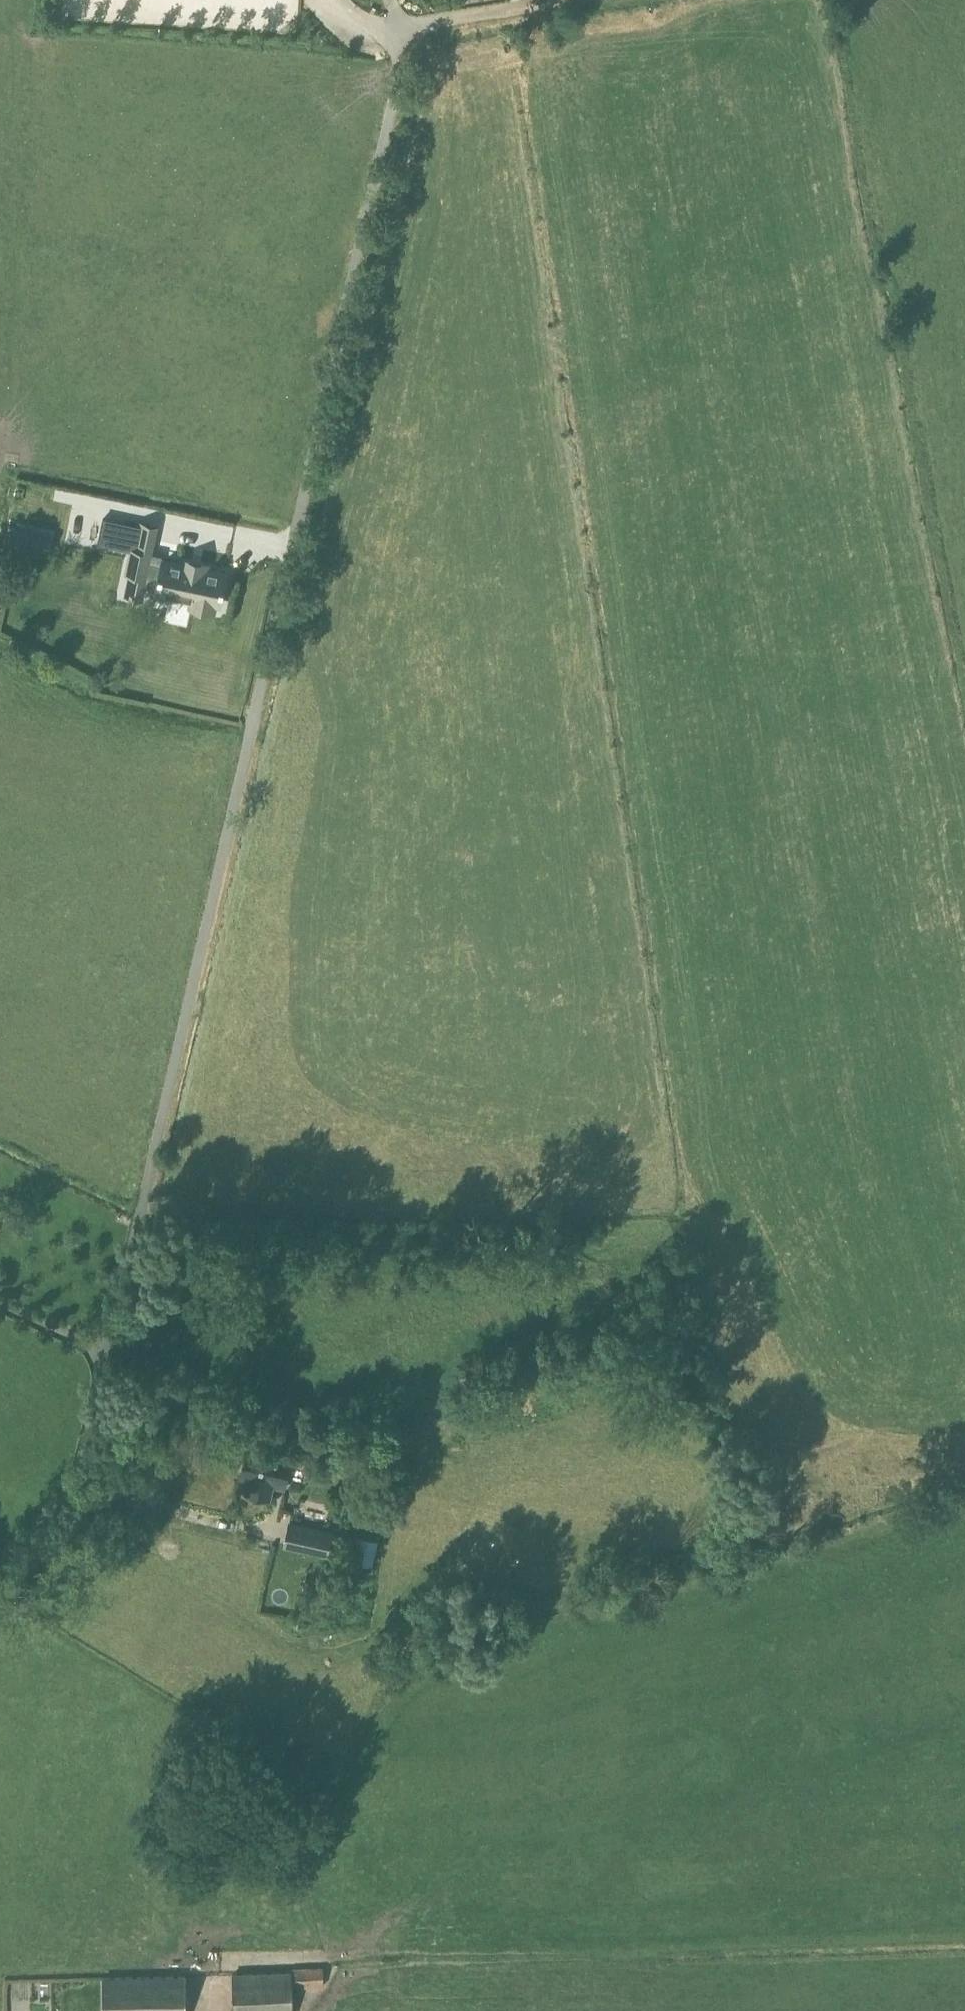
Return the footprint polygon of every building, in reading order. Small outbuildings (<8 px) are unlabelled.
[(110,558),(106,578),(125,581),(125,586),(159,592),(156,605),(191,612),(189,618),(210,622),(212,616),(216,617),(218,605),(220,605),(221,600),(219,599),(222,587),(202,583),(203,579),(183,575),(182,578),(162,574),(162,577),(159,577),(161,568),(149,566),(154,540),(138,537),(138,538),(126,536),(121,560),(110,558)] [(292,1454),(282,1452),(284,1440),(302,1444),(306,1426),(274,1419),(270,1437),(275,1439),(273,1450),(247,1445),(240,1479),(249,1481),(246,1493),(271,1499),(273,1487),(285,1489),(292,1454)] [(322,1513),(322,1495),(296,1494),(295,1512),(322,1513)] [(327,1556),(332,1531),(291,1522),(285,1547),(327,1556)] [(357,1536),(351,1559),(371,1564),(377,1540),(357,1536)] [(292,1968),(292,1971),(233,1972),(234,2010),(294,2010),(293,1988),(324,1987),(323,1967),(292,1968)] [(102,1976),(104,2010),(187,2010),(186,1975),(102,1976)]
